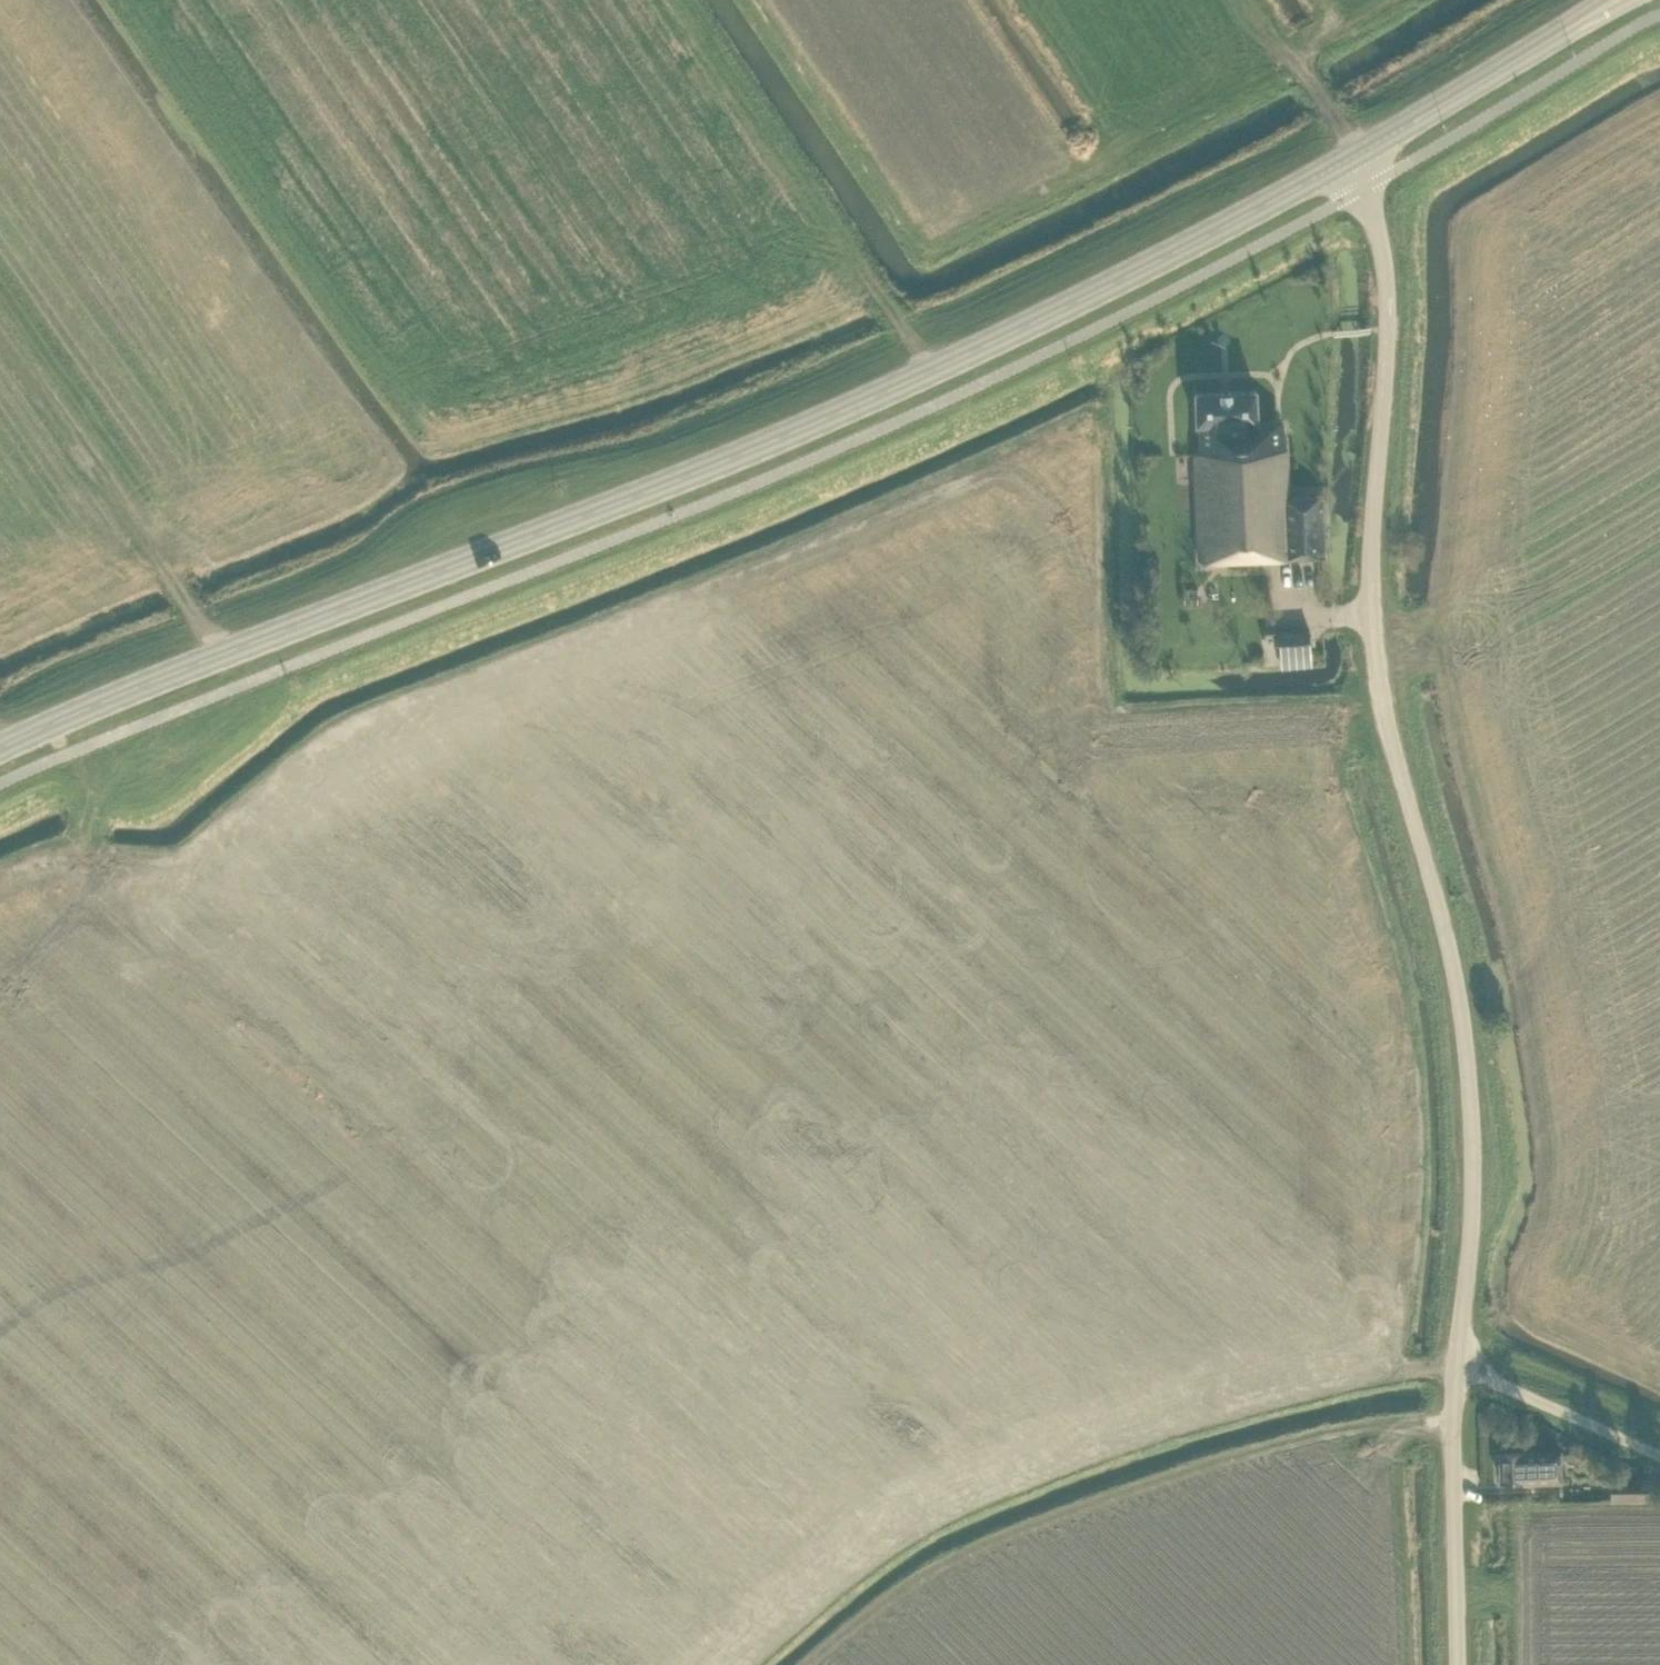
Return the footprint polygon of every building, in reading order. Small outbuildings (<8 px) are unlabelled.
[(1195,453),(1199,561),(1289,557),(1287,497),(1284,420),(1257,421),(1255,390),(1195,392),(1196,424),(1198,424),(1199,452),(1195,453)] [(1321,495),(1287,497),(1289,557),(1323,556),(1321,495)] [(1534,1478),(1534,1482),(1561,1481),(1560,1451),(1503,1453),(1503,1458),(1499,1458),(1499,1479),(1534,1478)]
